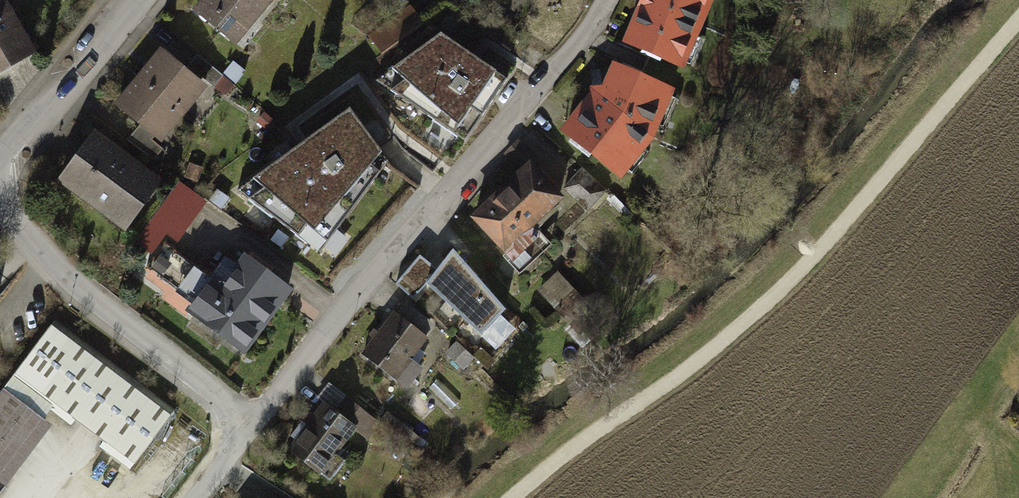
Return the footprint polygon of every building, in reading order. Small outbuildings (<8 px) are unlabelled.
[(33,49),(5,0),(0,0),(0,67),(33,49)] [(256,18),(270,0),(205,0),(195,12),(231,40),(251,14),(256,18)] [(627,42),(682,66),(711,0),(646,0),(627,42)] [(496,73),(438,34),(393,68),(461,124),(496,73)] [(165,50),(142,78),(185,113),(207,85),(165,50)] [(201,58),(191,69),(213,88),(223,76),(201,58)] [(670,89),(617,66),(605,88),(592,90),(595,100),(590,107),(585,106),(566,130),(597,155),(601,150),(626,170),(651,135),(670,89)] [(142,78),(119,105),(160,138),(185,113),(142,78)] [(254,178),(317,232),(380,155),(352,110),(254,178)] [(164,147),(141,130),(132,142),(155,159),(164,147)] [(157,187),(95,139),(64,178),(126,226),(157,187)] [(527,228),(559,197),(550,188),(556,182),(548,174),(543,179),(530,165),(475,218),(521,266),(543,245),(527,228)] [(581,171),(569,184),(593,205),(605,191),(581,171)] [(203,203),(179,185),(161,209),(186,227),(203,203)] [(164,244),(147,268),(196,305),(214,281),(164,244)] [(454,250),(437,270),(425,284),(482,335),(506,310),(454,250)] [(419,255),(395,283),(413,298),(425,284),(437,270),(419,255)] [(242,350),(289,288),(249,259),(226,290),(214,281),(196,305),(191,312),(242,350)] [(596,316),(558,275),(540,291),(572,325),(568,329),(585,346),(601,331),(592,321),(596,316)] [(407,305),(397,317),(418,333),(428,321),(407,305)] [(394,315),(364,355),(395,379),(425,338),(418,333),(397,317),(394,315)] [(56,320),(10,380),(133,467),(177,410),(56,320)] [(458,343),(448,354),(462,368),(473,357),(458,343)] [(0,394),(0,493),(49,428),(5,388),(0,394)] [(372,416),(349,398),(336,413),(355,428),(360,432),(372,416)] [(326,405),(291,451),(330,481),(345,461),(336,453),(355,428),(336,413),(326,405)]
